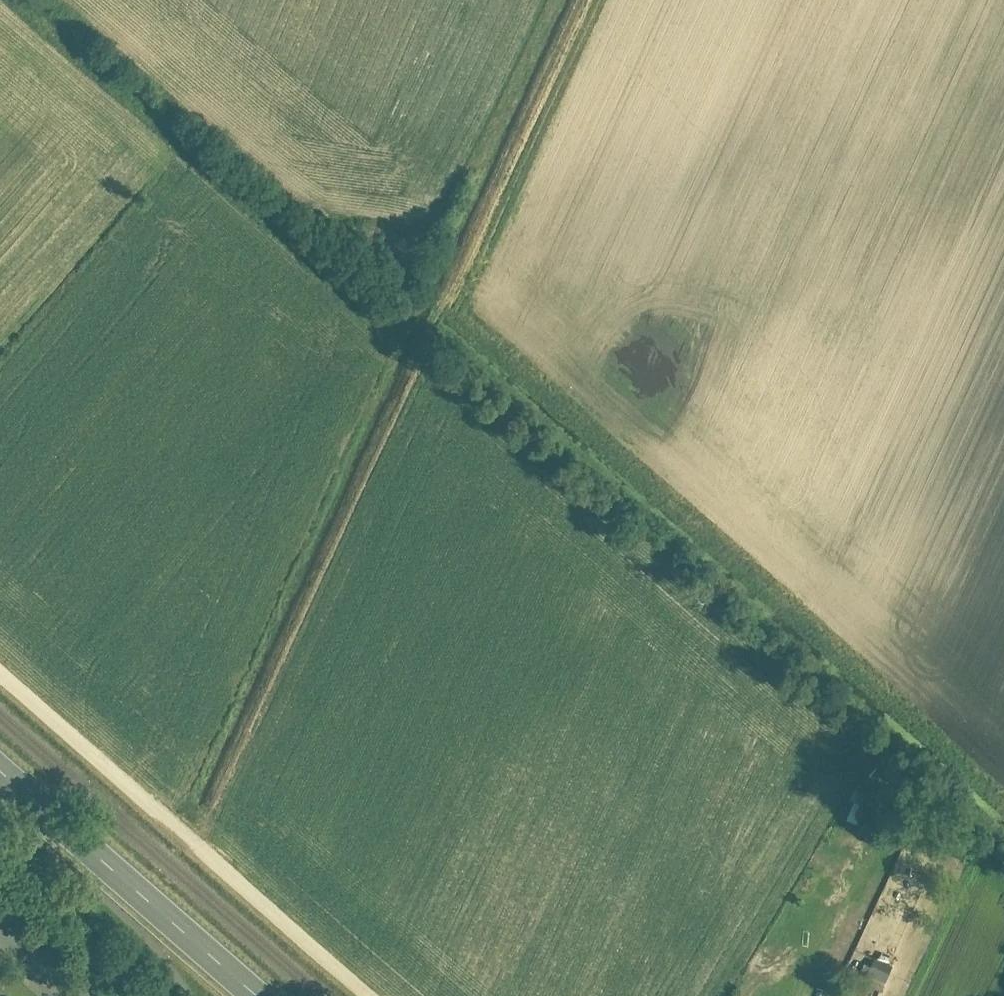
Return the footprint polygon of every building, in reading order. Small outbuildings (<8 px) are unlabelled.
[(833,991),(821,986),(818,995),(832,995),(833,991)]
